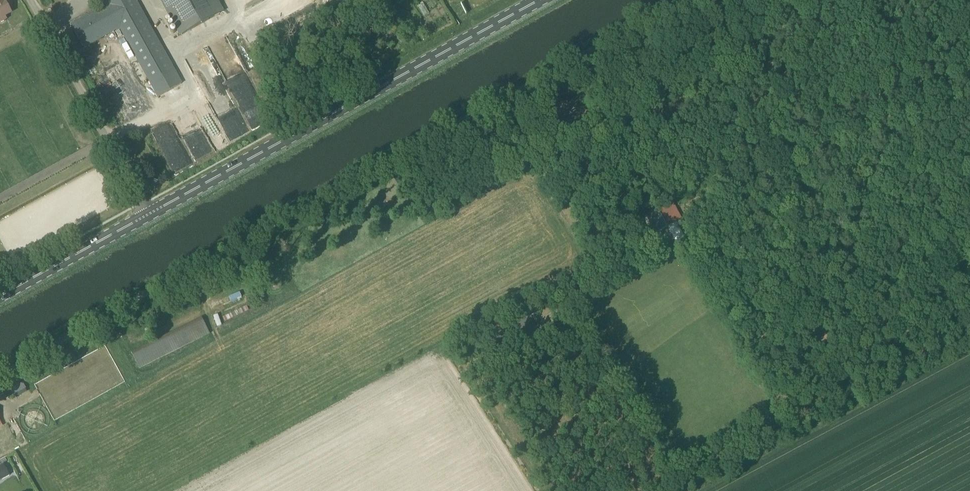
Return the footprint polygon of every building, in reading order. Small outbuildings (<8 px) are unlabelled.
[(4,21),(5,20),(6,19),(5,16),(11,12),(7,5),(10,3),(8,0),(0,0),(0,23),(4,21)] [(167,92),(181,84),(135,0),(104,0),(107,4),(71,25),(84,48),(120,28),(158,97),(167,92)] [(182,35),(220,13),(212,0),(162,0),(182,35)] [(232,45),(213,54),(241,113),(259,104),(232,45)] [(231,102),(214,110),(228,139),(245,130),(231,102)] [(213,152),(195,115),(175,125),(194,162),(213,152)] [(671,201),(642,217),(652,235),(671,224),(666,216),(676,210),(671,201)] [(225,319),(248,310),(247,306),(223,315),(225,319)] [(133,355),(139,368),(208,335),(202,322),(133,355)] [(15,395),(26,389),(23,384),(12,390),(15,395)]
